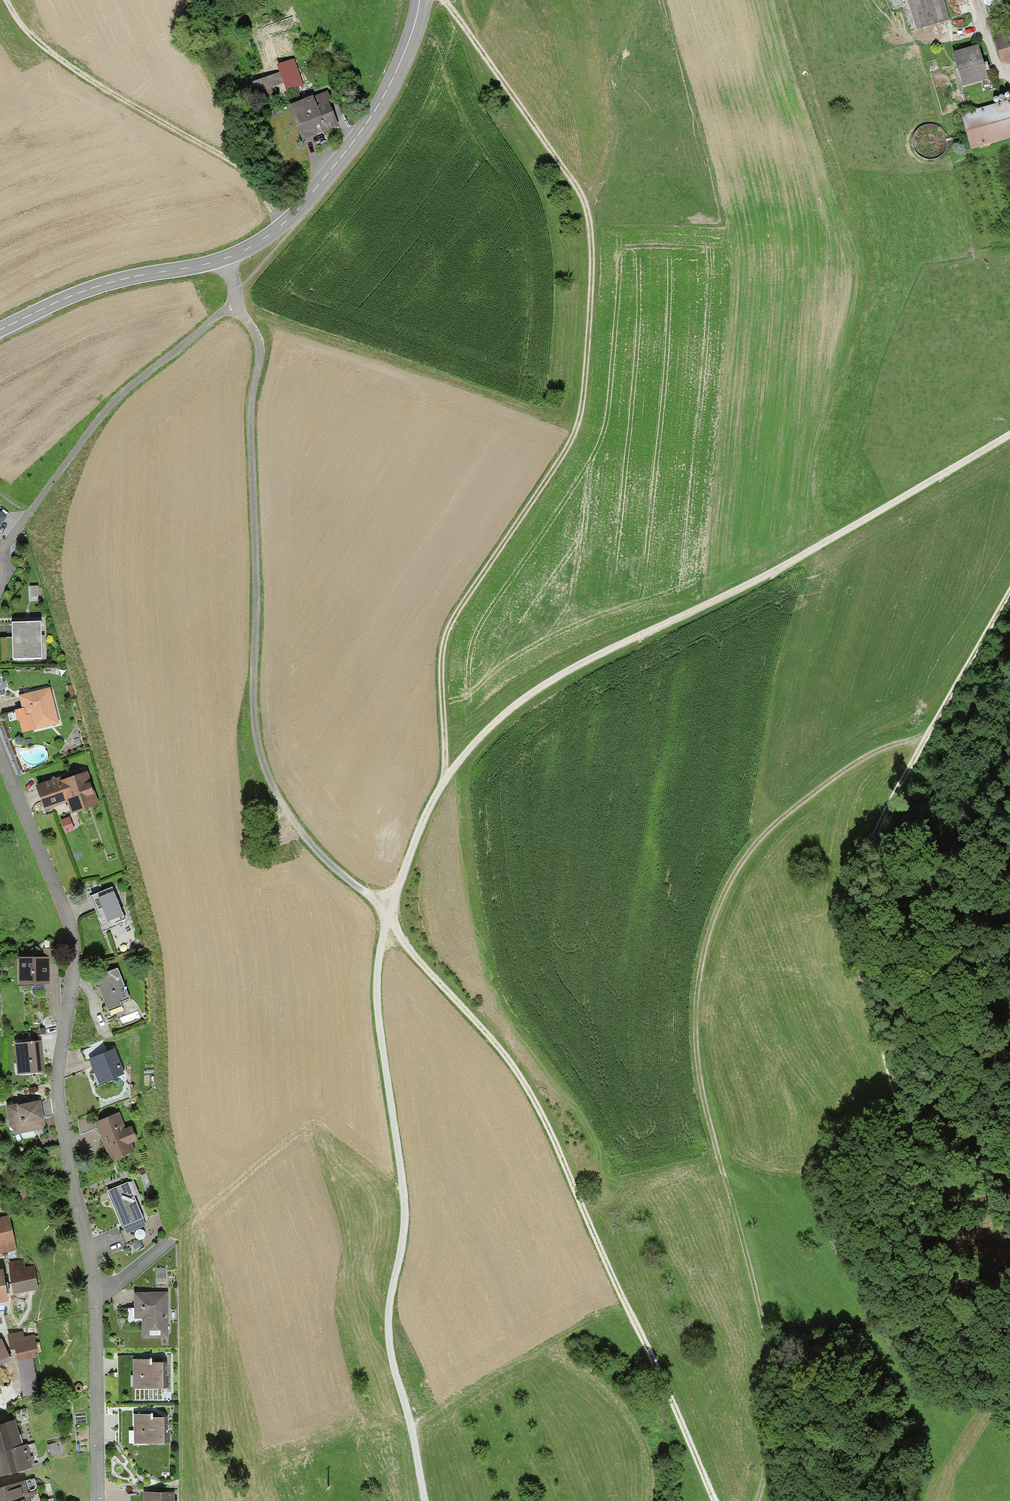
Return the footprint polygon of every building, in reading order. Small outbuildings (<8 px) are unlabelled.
[(918,30),(950,20),(944,0),(908,0),(918,30)] [(994,38),(1002,62),(1009,60),(1009,33),(994,38)] [(978,44),(953,51),(963,87),(988,80),(986,71),(988,70),(989,69),(987,62),(984,63),(978,44)] [(293,58),(277,64),(279,72),(286,88),(287,91),(303,85),(293,58)] [(286,88),(279,72),(252,82),(258,99),(286,88)] [(327,89),(288,106),(302,140),(339,125),(334,113),(331,104),(333,103),(327,89)] [(962,111),(972,148),(1009,137),(1009,98),(962,111)] [(38,586),(30,587),(31,598),(38,598),(38,586)] [(40,623),(11,624),(12,660),(41,660),(41,638),(40,623)] [(51,689),(19,696),(24,716),(31,715),(35,730),(59,724),(53,699),(51,689)] [(36,787),(45,811),(68,803),(72,815),(99,805),(87,773),(60,783),(59,779),(36,787)] [(70,817),(61,820),(66,834),(75,830),(70,817)] [(98,919),(103,932),(117,926),(116,924),(125,920),(112,887),(90,896),(99,918),(98,919)] [(50,958),(50,965),(61,965),(61,949),(43,950),(44,958),(50,958)] [(50,958),(44,958),(18,958),(18,986),(50,986),(50,965),(50,958)] [(99,988),(109,1012),(122,1007),(120,1004),(131,999),(118,969),(92,980),(96,989),(99,988)] [(14,1044),(18,1076),(45,1073),(42,1041),(14,1044)] [(95,1074),(93,1074),(98,1086),(126,1076),(120,1062),(115,1050),(90,1060),(95,1074)] [(10,1127),(17,1136),(46,1130),(40,1101),(29,1104),(6,1108),(10,1127)] [(100,1136),(111,1163),(136,1153),(132,1143),(137,1141),(131,1126),(126,1128),(120,1113),(95,1123),(100,1136)] [(100,1136),(95,1123),(90,1114),(78,1119),(80,1135),(93,1130),(100,1136)] [(107,1193),(122,1229),(124,1228),(127,1233),(145,1225),(142,1219),(133,1197),(139,1194),(134,1181),(107,1193)] [(17,1251),(10,1216),(0,1218),(0,1255),(17,1251)] [(8,1263),(15,1295),(40,1290),(35,1266),(24,1268),(23,1260),(8,1263)] [(165,1268),(157,1268),(158,1282),(166,1282),(165,1268)] [(142,1319),(143,1340),(168,1339),(167,1307),(167,1294),(135,1295),(136,1319),(142,1319)] [(25,1331),(8,1335),(11,1350),(15,1349),(18,1362),(32,1359),(38,1357),(34,1338),(27,1339),(25,1331)] [(11,1361),(1,1338),(0,1338),(0,1366),(11,1361)] [(32,1359),(18,1362),(24,1396),(38,1394),(32,1359)] [(133,1361),(134,1389),(167,1388),(167,1365),(151,1365),(151,1360),(133,1361)] [(134,1415),(135,1444),(168,1443),(167,1419),(153,1420),(153,1414),(134,1415)] [(0,1426),(0,1478),(34,1469),(27,1444),(23,1445),(16,1421),(0,1426)] [(60,1442),(47,1446),(51,1458),(64,1454),(60,1442)] [(34,1479),(0,1489),(0,1500),(41,1500),(34,1479)] [(144,1500),(174,1500),(174,1492),(144,1493),(144,1500)]
